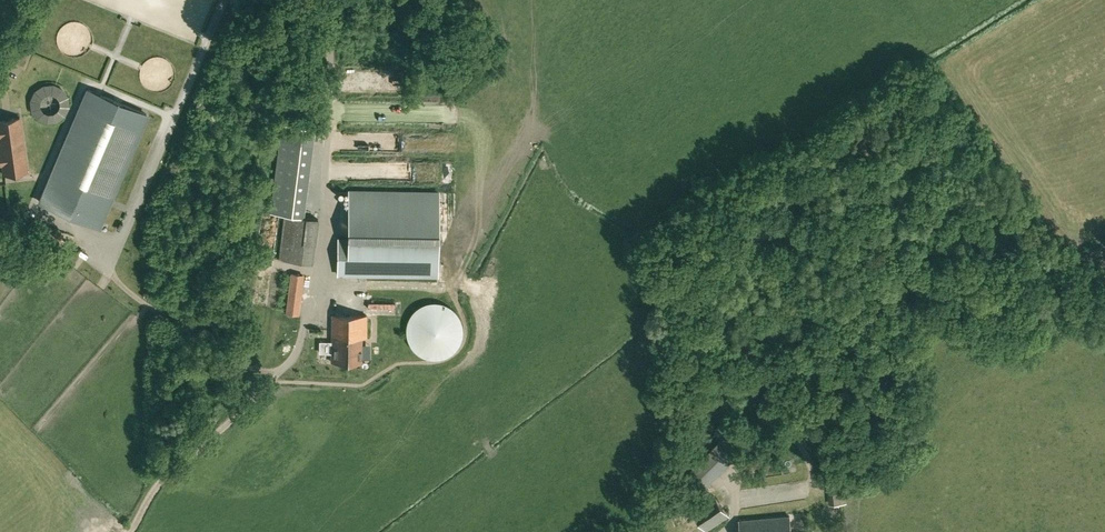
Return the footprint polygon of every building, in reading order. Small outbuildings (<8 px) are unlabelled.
[(53,173),(52,174),(47,187),(46,188),(47,188),(41,201),(41,200),(40,202),(42,202),(57,209),(99,226),(146,115),(147,114),(145,113),(92,91),(89,90),(89,89),(88,89),(88,90),(88,91),(83,103),(82,103),(82,104),(77,117),(76,117),(76,118),(71,131),(70,131),(70,132),(65,145),(64,145),(64,146),(59,159),(58,160),(53,173)] [(1,153),(3,164),(4,173),(4,174),(5,174),(7,174),(26,171),(27,171),(27,170),(20,119),(20,117),(19,117),(0,120),(0,145),(1,153)] [(386,173),(385,162),(377,162),(377,173),(386,173)] [(273,189),(270,212),(285,214),(303,217),(307,193),(273,189)] [(437,278),(438,190),(347,189),(346,237),(336,237),(336,276),(437,278)] [(312,263),(318,219),(303,217),(285,214),(279,259),(312,263)] [(299,315),(304,275),(290,273),(284,313),(299,315)] [(164,309),(161,312),(172,322),(176,318),(164,309)] [(328,342),(328,353),(331,353),(331,362),(361,362),(361,340),(368,341),(368,337),(369,337),(370,315),(365,315),(332,314),(332,342),(328,342)] [(685,474),(701,492),(741,452),(724,435),(685,474)] [(845,499),(844,485),(830,485),(831,500),(845,499)] [(714,495),(692,510),(706,531),(728,516),(714,495)] [(740,521),(741,531),(791,531),(790,516),(740,521)]
